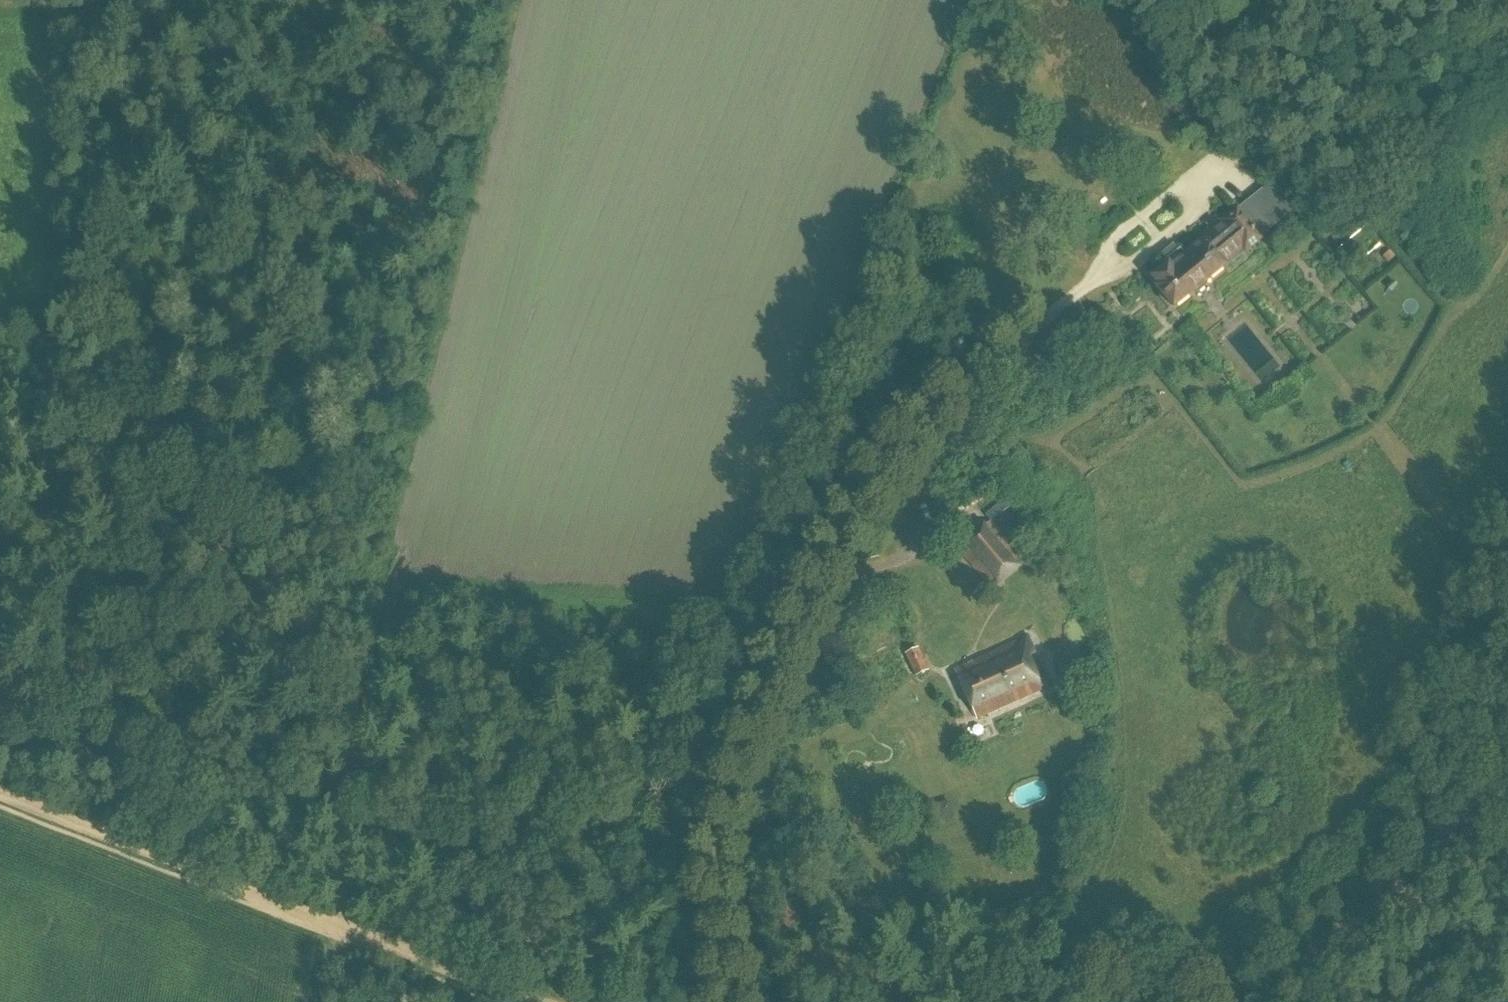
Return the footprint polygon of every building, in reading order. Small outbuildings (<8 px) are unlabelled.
[(1269,225),(1251,201),(1239,210),(1238,209),(1221,222),(1225,226),(1220,230),(1223,234),(1218,238),(1213,232),(1181,258),(1177,253),(1170,259),(1173,262),(1155,276),(1162,285),(1159,287),(1174,306),(1224,266),(1222,263),(1243,246),(1247,250),(1262,238),(1258,234),(1269,225)] [(1239,349),(1269,384),(1287,369),(1257,334),(1239,349)] [(1024,559),(991,521),(986,526),(983,522),(959,543),(962,545),(956,550),(989,588),(994,584),(997,588),(1021,567),(1018,564),(1024,559)] [(1030,674),(1024,661),(1035,653),(1027,637),(956,669),(978,718),(1050,687),(1043,670),(1030,674)] [(915,677),(928,672),(919,649),(906,655),(915,677)]
